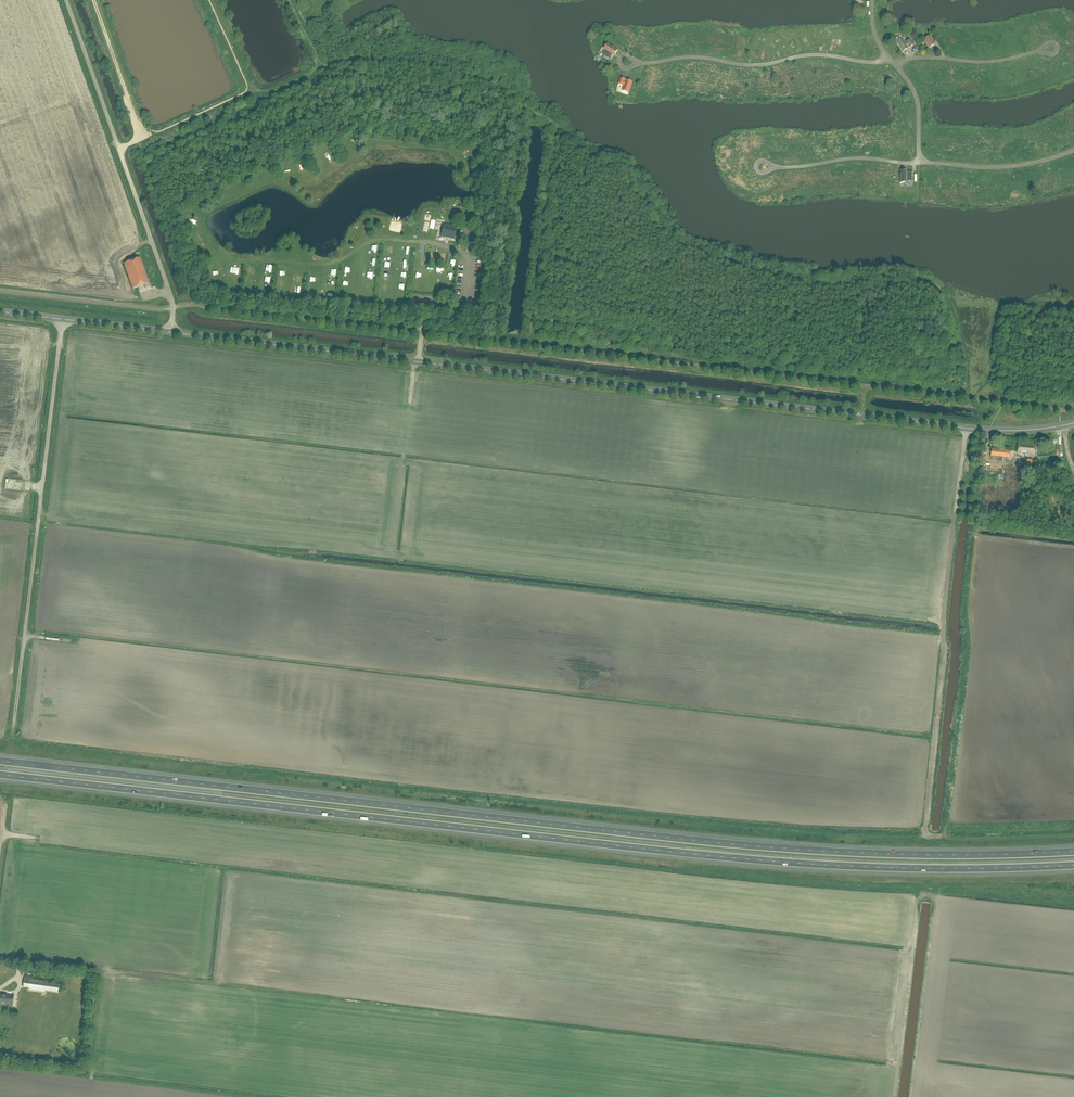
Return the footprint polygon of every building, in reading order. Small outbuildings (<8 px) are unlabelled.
[(925,40),(924,41),(929,48),(935,45),(932,41),(934,40),(931,36),(925,39),(925,40)] [(903,39),(897,42),(903,52),(908,48),(908,47),(909,46),(910,48),(913,45),(910,40),(907,42),(907,43),(906,44),(903,39)] [(613,55),(614,56),(618,50),(608,44),(604,49),(605,50),(602,55),(610,59),(613,55)] [(621,78),(619,84),(623,85),(623,84),(625,85),(623,91),(628,93),(632,82),(626,80),(625,83),(624,82),(625,79),(621,78)] [(900,183),(905,183),(907,183),(907,182),(912,181),(912,172),(907,172),(907,171),(900,171),(900,183)] [(442,232),(441,237),(454,240),(456,227),(443,224),(442,232)] [(133,289),(137,287),(149,283),(140,258),(124,264),(133,289)] [(1035,444),(1019,443),(1018,455),(1034,456),(1035,444)] [(1010,451),(992,449),(991,461),(1007,463),(1008,458),(1009,458),(1010,451)] [(24,980),(23,987),(59,992),(60,985),(24,980)] [(2,1006),(12,1007),(14,995),(1,994),(1,995),(0,995),(0,1005),(2,1005),(2,1006)]
